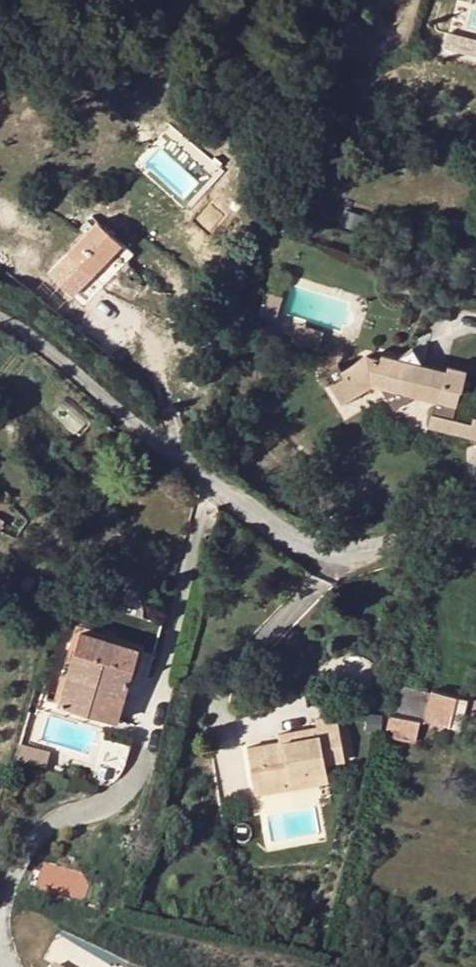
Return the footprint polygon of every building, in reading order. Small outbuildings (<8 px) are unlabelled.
[(64,253),(90,277),(105,262),(121,246),(96,221),(64,253)] [(116,272),(105,262),(90,277),(102,288),(116,272)] [(284,297),(267,292),(258,324),(275,329),(284,297)] [(425,381),(412,362),(398,373),(383,368),(380,376),(366,371),(341,385),(345,390),(330,399),(342,415),(379,396),(387,411),(401,404),(450,417),(458,387),(425,381)] [(422,439),(464,449),(466,434),(424,425),(422,439)] [(464,449),(475,452),(475,436),(466,434),(464,449)] [(460,627),(445,623),(442,634),(457,638),(460,627)] [(136,646),(77,628),(57,702),(114,718),(136,646)] [(456,730),(462,697),(391,683),(383,735),(412,740),(415,727),(456,735),(456,730)] [(462,697),(456,730),(475,734),(475,700),(462,697)] [(314,724),(316,732),(277,740),(246,747),(255,793),(324,781),(318,745),(339,741),(333,714),(313,718),(314,724)] [(276,733),(277,740),(316,732),(314,724),(276,733)] [(50,762),(17,753),(13,770),(45,779),(50,762)] [(37,887),(86,898),(92,873),(43,862),(37,887)]
